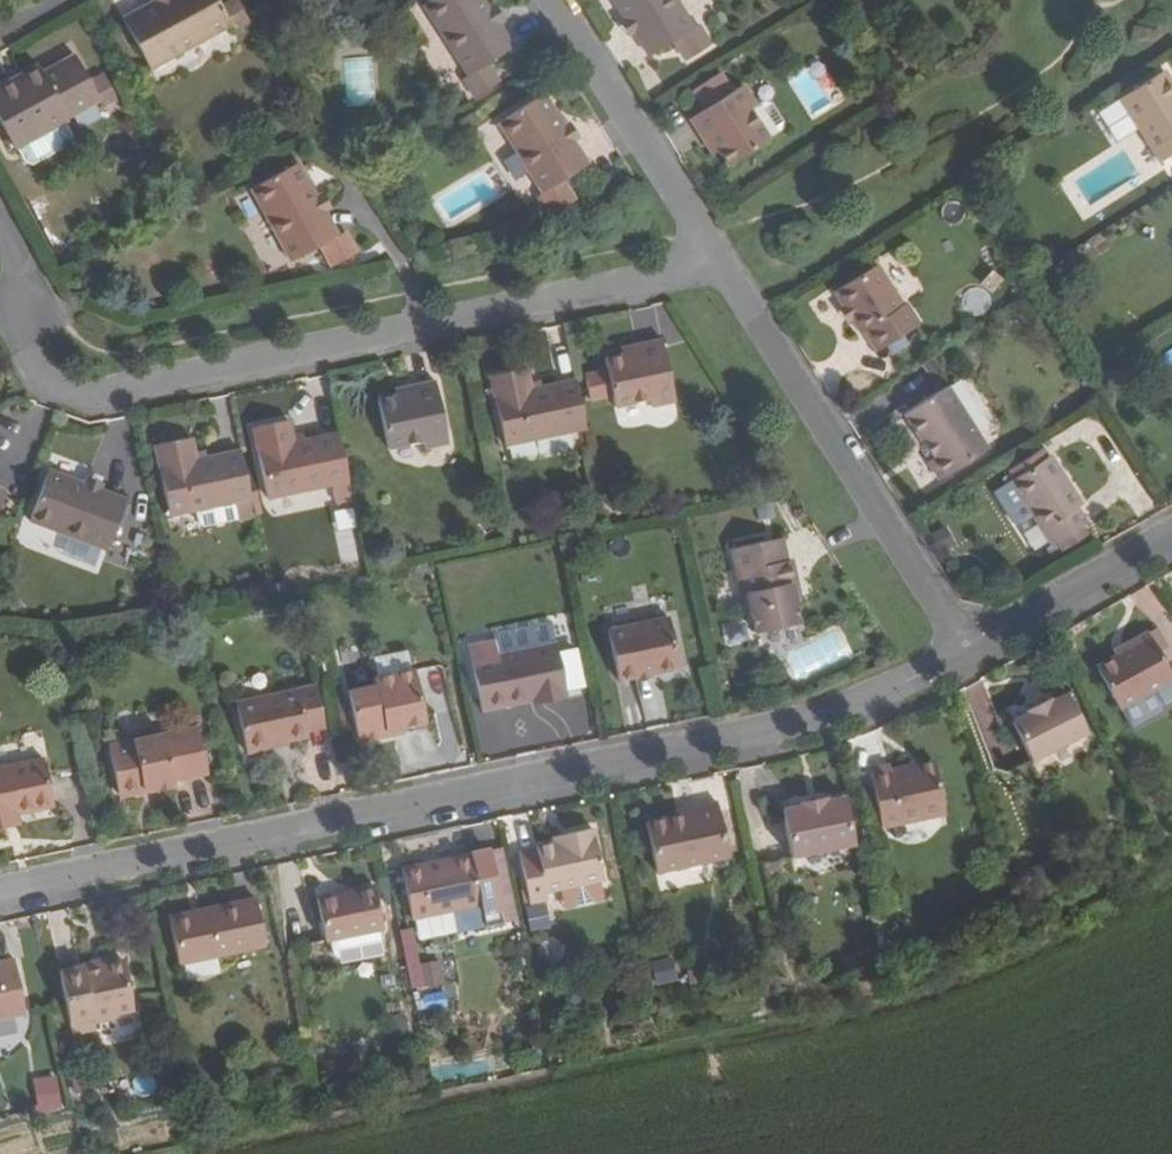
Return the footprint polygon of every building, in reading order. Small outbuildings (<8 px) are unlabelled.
[(154,4),(125,21),(150,69),(230,25),(217,0),(161,0),(154,4)] [(466,75),(478,94),(498,82),(487,62),(513,45),(484,0),(431,0),(424,4),(467,74),(466,75)] [(650,56),(675,41),(688,60),(715,43),(702,22),(693,28),(676,0),(615,0),(650,56)] [(704,21),(702,22),(715,43),(718,41),(704,21)] [(785,73),(808,120),(842,104),(820,56),(785,73)] [(16,149),(19,147),(66,123),(68,121),(68,118),(99,101),(104,109),(105,113),(119,105),(118,102),(104,76),(90,84),(76,57),(44,75),(39,66),(0,87),(0,120),(16,149)] [(1161,160),(1171,154),(1171,81),(1165,69),(1121,97),(1161,160)] [(730,94),(732,92),(721,74),(718,75),(730,94)] [(478,94),(466,75),(463,77),(475,96),(478,94)] [(712,139),(729,165),(770,140),(751,109),(756,105),(744,86),(732,92),(730,94),(718,75),(695,91),(706,109),(690,119),(706,143),(712,139)] [(544,93),(500,121),(544,190),(539,194),(551,214),(576,198),(564,178),(589,162),(544,93)] [(101,104),(99,101),(68,118),(68,121),(101,104)] [(66,123),(19,147),(26,161),(34,163),(70,143),(73,136),(66,123)] [(344,232),(338,235),(299,162),(252,189),(291,260),(320,245),(331,266),(355,254),(344,232)] [(347,231),(344,232),(355,254),(358,252),(347,231)] [(877,266),(835,292),(845,307),(852,319),(861,332),(865,330),(878,350),(920,323),(907,303),(902,306),(877,266)] [(843,325),(852,319),(845,307),(835,313),(843,325)] [(650,405),(674,401),(661,340),(633,346),(635,353),(604,358),(606,370),(584,375),(590,400),(612,395),(614,406),(649,400),(650,405)] [(586,429),(576,381),(530,390),(526,368),(490,375),(504,445),(586,429)] [(377,401),(388,448),(422,441),(424,448),(447,442),(434,381),(405,388),(407,394),(377,401)] [(930,461),(941,478),(987,449),(948,387),(906,413),(934,459),(930,461)] [(348,481),(339,433),(292,442),(288,421),(252,428),(266,497),(331,485),(335,502),(352,499),(348,481)] [(251,499),(241,450),(194,460),(190,438),(154,446),(168,515),(234,502),(238,520),(255,516),(251,499)] [(1013,480),(1053,543),(1086,521),(1079,507),(1083,505),(1051,456),(1047,459),(1041,450),(1012,469),(1018,478),(1013,480)] [(48,469),(28,519),(107,549),(125,500),(48,469)] [(749,595),(757,635),(800,625),(794,600),(791,586),(797,585),(793,563),(787,564),(781,541),(733,551),(742,597),(749,595)] [(68,561),(98,572),(105,553),(75,542),(68,561)] [(800,598),(797,585),(791,586),(794,600),(800,598)] [(1160,631),(1152,635),(1159,648),(1167,644),(1160,631)] [(602,649),(611,695),(648,687),(649,691),(674,686),(673,682),(691,678),(682,632),(602,649)] [(1100,666),(1122,707),(1171,679),(1171,672),(1159,648),(1152,635),(1150,632),(1127,644),(1130,649),(1119,655),(1100,666)] [(556,643),(497,655),(487,657),(484,643),(458,648),(472,713),(507,705),(532,700),(542,698),(543,702),(567,697),(556,643)] [(1130,649),(1127,644),(1116,650),(1119,655),(1130,649)] [(386,731),(402,727),(424,722),(413,670),(374,677),(376,686),(348,691),(357,736),(364,740),(383,737),(386,731)] [(979,682),(963,688),(978,720),(993,713),(979,682)] [(245,753),(271,748),(271,744),(285,741),(307,736),(306,732),(324,728),(316,687),(236,704),(245,753)] [(1013,721),(1032,759),(1086,732),(1067,693),(1051,701),(1049,698),(1025,712),(1026,714),(1013,721)] [(403,733),(402,727),(386,731),(383,737),(403,733)] [(107,746),(118,799),(173,787),(172,782),(207,774),(197,728),(107,746)] [(52,807),(43,758),(0,767),(0,828),(6,827),(4,816),(15,814),(52,807)] [(875,768),(887,825),(951,813),(939,761),(897,769),(895,765),(875,768)] [(774,814),(783,861),(848,848),(838,801),(821,805),(821,801),(791,807),(791,811),(774,814)] [(690,815),(675,818),(646,824),(656,874),(729,859),(718,803),(689,810),(690,815)] [(15,814),(4,816),(6,827),(17,824),(15,814)] [(593,830),(568,836),(569,841),(555,843),(535,848),(536,852),(520,855),(530,904),(546,901),(546,893),(564,889),(601,881),(604,880),(593,830)] [(402,870),(412,919),(418,918),(481,905),(483,915),(501,912),(489,853),(471,857),(402,870)] [(601,881),(564,889),(567,903),(573,907),(600,901),(604,895),(601,881)] [(318,901),(327,946),(332,945),(381,935),(385,934),(376,889),(318,901)] [(171,918),(180,965),(265,947),(256,901),(171,918)] [(481,905),(418,918),(423,941),(458,933),(457,931),(486,925),(483,915),(481,905)] [(405,988),(444,986),(443,961),(417,962),(416,928),(403,928),(405,988)] [(381,935),(332,945),(335,960),(340,964),(385,955),(381,935)] [(83,964),(83,966),(85,970),(124,961),(123,955),(83,964)] [(28,1012),(17,961),(16,957),(0,961),(0,1018),(28,1012)] [(135,1011),(124,961),(85,970),(83,966),(60,972),(71,1024),(93,1019),(94,1023),(115,1019),(114,1015),(135,1011)] [(44,1107),(59,1104),(53,1078),(38,1081),(44,1107)]
